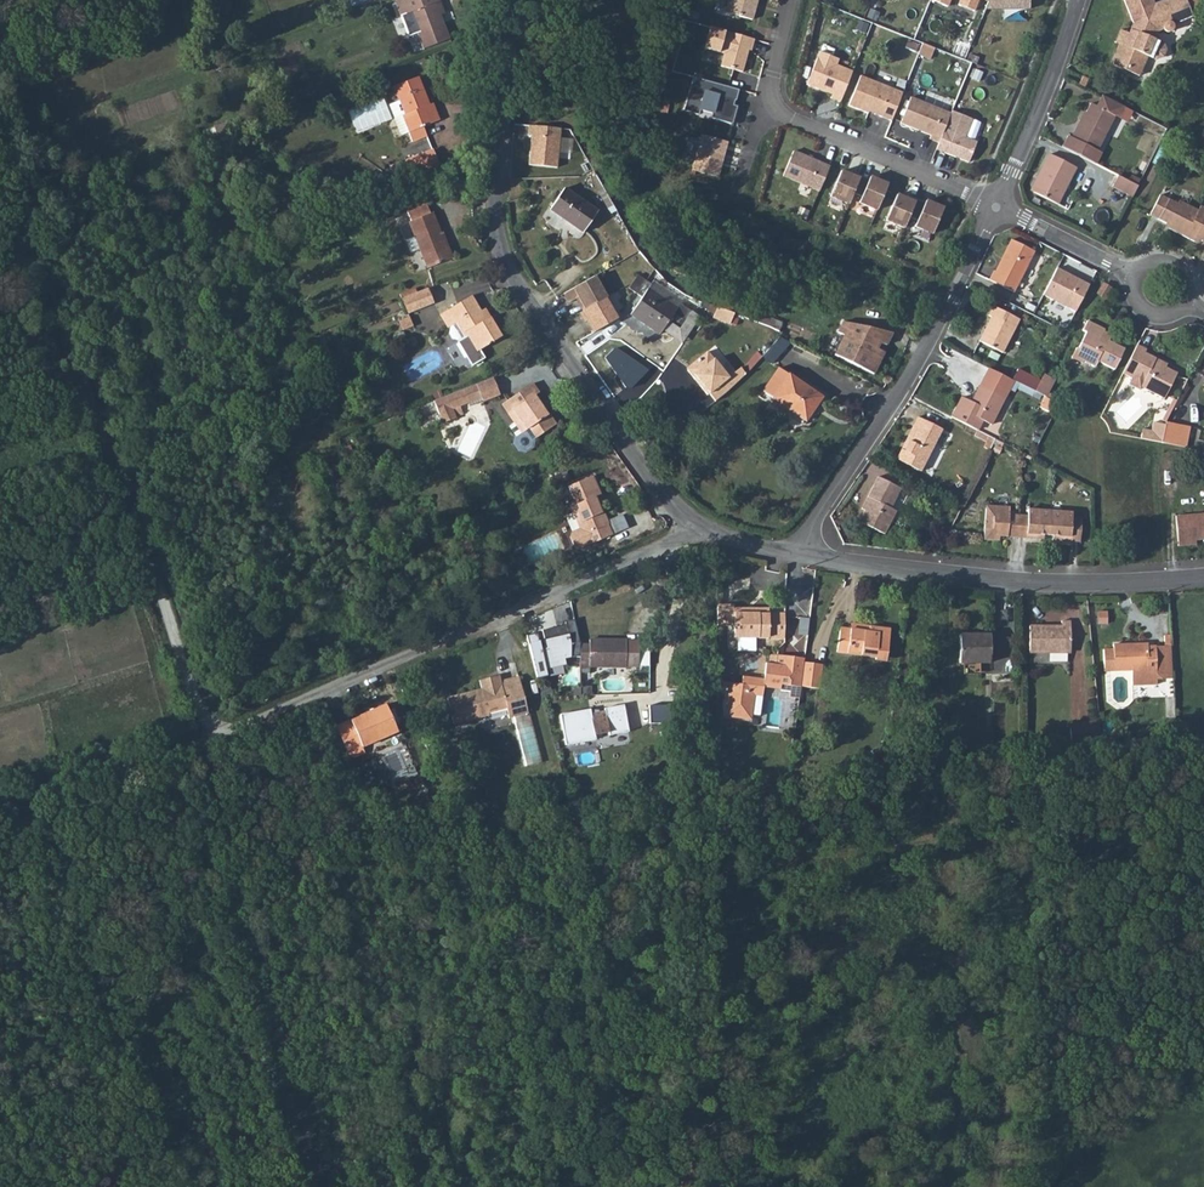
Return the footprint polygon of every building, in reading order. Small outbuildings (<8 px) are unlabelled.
[(396,2),(401,16),(410,13),(405,0),(401,0),(396,2)] [(410,13),(423,48),(449,39),(440,15),(435,3),(440,1),(439,0),(405,0),(410,13)] [(726,13),(752,21),(757,0),(729,0),(726,13)] [(958,6),(974,12),(978,0),(960,0),(958,6)] [(984,11),(1028,10),(1028,0),(988,0),(984,11)] [(1110,65),(1127,72),(1130,66),(1141,70),(1147,58),(1155,61),(1162,58),(1165,52),(1162,44),(1154,41),(1157,32),(1163,30),(1163,31),(1165,33),(1167,34),(1170,33),(1171,32),(1173,30),(1173,29),(1173,26),(1192,19),(1184,0),(1168,0),(1157,5),(1158,9),(1155,10),(1151,0),(1123,0),(1133,25),(1128,35),(1123,47),(1119,45),(1110,65)] [(435,3),(440,15),(445,14),(440,1),(435,3)] [(750,52),(753,40),(710,28),(704,49),(723,55),(720,67),(742,73),(748,51),(750,52)] [(1119,45),(1123,47),(1128,35),(1120,31),(1115,43),(1119,45)] [(933,48),(922,44),(918,53),(929,58),(933,48)] [(838,60),(819,53),(806,85),(818,90),(822,89),(832,93),(831,96),(830,99),(840,103),(852,73),(836,66),(838,60)] [(1130,66),(1127,72),(1138,77),(1141,70),(1130,66)] [(402,115),(408,132),(412,141),(427,135),(423,126),(438,120),(432,103),(428,104),(417,77),(394,86),(405,114),(402,115)] [(902,93),(860,77),(848,106),(868,114),(869,113),(869,110),(873,112),(874,115),(891,121),(902,93)] [(1078,84),(1084,88),(1088,79),(1082,77),(1078,84)] [(692,79),(689,89),(700,92),(703,82),(692,79)] [(735,102),(738,91),(703,82),(700,92),(689,89),(683,112),(698,116),(699,111),(711,115),(710,119),(732,125),(736,108),(732,107),(729,106),(730,101),(734,101),(735,102)] [(1060,146),(1094,164),(1100,153),(1096,150),(1113,116),(1116,115),(1120,106),(1099,95),(1093,106),(1089,104),(1081,121),(1078,120),(1070,137),(1066,136),(1060,146)] [(950,114),(910,98),(900,124),(930,136),(929,139),(939,143),(936,150),(955,158),(956,156),(959,158),(960,160),(968,163),(976,143),(964,138),(971,120),(951,112),(950,114)] [(402,115),(393,118),(400,135),(408,132),(402,115)] [(217,135),(232,129),(229,120),(214,126),(217,135)] [(561,130),(528,127),(528,137),(531,137),(529,167),(558,169),(561,130)] [(726,143),(701,136),(691,171),(717,178),(726,143)] [(392,168),(399,184),(442,167),(434,150),(392,168)] [(829,168),(793,152),(783,177),(818,192),(829,168)] [(1033,191),(1056,202),(1073,167),(1047,154),(1039,169),(1043,171),(1033,191)] [(1029,189),(1033,191),(1043,171),(1039,169),(1029,189)] [(830,198),(848,205),(852,194),(860,176),(851,173),(850,176),(840,172),(830,198)] [(1110,186),(1131,196),(1137,185),(1116,175),(1110,186)] [(868,180),(860,176),(852,194),(861,198),(859,204),(877,211),(887,186),(869,178),(868,180)] [(550,210),(582,232),(596,212),(564,189),(550,210)] [(1147,214),(1163,223),(1164,223),(1167,226),(1166,229),(1192,241),(1194,237),(1198,239),(1203,242),(1203,209),(1198,206),(1196,210),(1177,200),(1175,203),(1158,194),(1147,214)] [(916,200),(907,197),(906,199),(896,195),(885,221),(904,228),(908,218),(916,200)] [(348,207),(351,215),(379,203),(376,196),(348,207)] [(925,204),(916,200),(908,218),(917,221),(914,227),(932,235),(943,209),(926,202),(925,204)] [(445,246),(432,213),(429,214),(425,203),(407,211),(411,221),(409,222),(415,237),(405,241),(410,253),(420,249),(428,268),(452,259),(447,245),(445,246)] [(993,271),(992,270),(987,279),(1013,292),(1034,251),(1010,239),(1000,258),(1003,259),(996,272),(993,271)] [(993,271),(996,272),(1003,259),(1000,258),(993,271)] [(1055,269),(1041,296),(1072,313),(1086,286),(1055,269)] [(652,280),(656,275),(650,272),(645,279),(636,273),(627,287),(640,296),(629,313),(659,333),(662,329),(667,321),(679,328),(690,312),(691,311),(679,303),(676,308),(647,288),(652,280)] [(592,274),(562,291),(567,301),(577,295),(583,308),(604,296),(592,274)] [(652,280),(647,288),(676,308),(679,303),(682,300),(652,280)] [(401,299),(407,313),(433,303),(427,288),(401,299)] [(583,308),(578,311),(583,320),(587,318),(594,330),(615,318),(618,315),(608,308),(612,306),(606,295),(604,296),(583,308)] [(480,312),(471,297),(440,315),(448,328),(451,327),(449,334),(452,339),(459,341),(459,343),(472,366),(485,358),(480,350),(501,338),(489,318),(485,320),(480,312)] [(978,341),(1000,353),(1017,319),(992,306),(987,315),(990,317),(978,341)] [(715,307),(712,317),(729,323),(732,313),(715,307)] [(480,312),(485,320),(489,318),(484,310),(480,312)] [(766,326),(776,330),(780,323),(758,312),(757,314),(745,310),(742,316),(766,326)] [(662,329),(682,342),(698,317),(690,312),(679,328),(667,321),(662,329)] [(1082,329),(1086,331),(1077,349),(1075,348),(1071,357),(1081,362),(1082,360),(1094,366),(1097,360),(1113,368),(1123,348),(1108,340),(1110,337),(1102,333),(1104,329),(1087,320),(1082,329)] [(889,333),(841,322),(836,333),(842,336),(833,355),(873,375),(884,353),(874,348),(876,344),(886,346),(889,333)] [(775,337),(760,357),(770,365),(785,345),(775,337)] [(1145,349),(1136,345),(1121,373),(1130,378),(1127,384),(1138,390),(1140,386),(1163,398),(1175,373),(1164,368),(1153,362),(1155,359),(1143,353),(1145,349)] [(706,354),(686,369),(686,372),(693,381),(696,382),(700,386),(698,387),(706,397),(707,396),(713,403),(724,395),(735,385),(729,378),(727,380),(706,354)] [(1153,362),(1164,368),(1166,365),(1155,359),(1153,362)] [(758,397),(768,404),(772,398),(805,421),(820,398),(778,368),(758,397)] [(951,417),(977,431),(982,420),(990,424),(1012,381),(1011,380),(988,369),(979,386),(974,396),(978,397),(974,405),(970,403),(961,398),(951,417)] [(1012,381),(1034,392),(1039,380),(1016,369),(1011,380),(1012,381)] [(739,370),(729,378),(735,385),(741,380),(744,377),(739,370)] [(1034,392),(1045,397),(1052,382),(1042,376),(1039,380),(1034,392)] [(493,377),(476,384),(481,396),(483,401),(500,394),(493,377)] [(468,401),(481,396),(476,384),(463,389),(468,401)] [(507,400),(513,409),(508,412),(515,422),(522,432),(516,437),(515,443),(519,449),(525,451),(531,446),(533,440),(535,438),(536,437),(556,424),(550,415),(548,416),(535,396),(538,393),(532,384),(507,400)] [(463,389),(446,396),(441,398),(433,401),(441,423),(455,418),(454,417),(460,414),(456,406),(459,405),(468,401),(463,389)] [(430,395),(433,401),(441,398),(439,392),(430,395)] [(1058,404),(1045,397),(1039,407),(1053,414),(1058,404)] [(1161,420),(1165,422),(1176,400),(1172,398),(1161,420)] [(502,404),(508,412),(513,409),(507,400),(502,404)] [(917,417),(896,459),(920,472),(941,430),(917,417)] [(1136,437),(1159,442),(1164,424),(1151,421),(1148,430),(1138,428),(1136,437)] [(516,437),(522,432),(515,422),(509,426),(514,434),(512,444),(517,451),(526,453),(534,448),(535,438),(533,440),(531,446),(525,451),(519,449),(515,443),(516,437)] [(1159,442),(1183,447),(1189,429),(1165,422),(1164,424),(1159,442)] [(986,443),(992,446),(995,440),(977,431),(974,437),(986,443)] [(579,548),(612,534),(596,496),(600,495),(592,476),(569,486),(576,502),(579,510),(574,513),(580,528),(572,532),(570,536),(575,547),(579,548)] [(865,513),(859,524),(885,537),(897,514),(890,510),(900,490),(877,478),(867,499),(871,500),(865,513)] [(861,511),(865,513),(871,500),(867,499),(861,511)] [(570,504),(574,513),(579,510),(576,502),(570,504)] [(1007,505),(984,504),(982,538),(993,539),(993,534),(1007,535),(1019,535),(1019,530),(1025,531),(1060,532),(1067,533),(1067,537),(1078,537),(1079,514),(1070,514),(1070,507),(1026,505),(1025,513),(1007,512),(1007,505)] [(1195,541),(1203,540),(1203,514),(1174,517),(1177,542),(1195,541)] [(748,608),(734,608),(733,637),(782,638),(783,612),(767,612),(748,612),(748,608)] [(1105,611),(1096,611),(1097,622),(1106,622),(1105,611)] [(580,657),(580,643),(574,620),(565,621),(565,625),(542,631),(547,650),(541,652),(537,634),(526,637),(537,678),(548,675),(546,669),(566,664),(565,658),(570,656),(580,657)] [(1029,625),(1029,652),(1069,652),(1069,621),(1060,621),(1060,625),(1029,625)] [(849,628),(840,627),(836,651),(884,658),(888,629),(868,626),(868,631),(849,628)] [(959,634),(959,662),(988,663),(988,635),(959,634)] [(626,640),(589,639),(589,643),(580,643),(580,657),(580,669),(589,669),(589,666),(626,667),(626,640)] [(626,640),(626,667),(638,667),(639,640),(626,640)] [(1170,646),(1146,645),(1146,643),(1112,644),(1112,649),(1102,649),(1102,671),(1130,670),(1130,685),(1155,685),(1155,680),(1154,672),(1172,672),(1170,646)] [(794,685),(799,658),(779,655),(779,658),(773,657),(772,663),(763,663),(762,677),(740,675),(739,684),(725,683),(725,688),(723,716),(747,718),(750,693),(757,694),(760,691),(761,685),(774,687),(778,684),(794,685)] [(817,663),(800,660),(796,684),(814,687),(817,663)] [(1154,672),(1155,680),(1172,680),(1172,672),(1154,672)] [(499,677),(479,682),(482,690),(448,700),(455,726),(490,716),(490,714),(506,709),(509,720),(520,717),(519,711),(526,709),(518,677),(501,682),(499,677)] [(785,696),(792,697),(793,690),(786,689),(785,696)] [(650,723),(673,722),(671,704),(649,705),(650,723)] [(336,726),(350,759),(365,752),(362,746),(398,731),(386,705),(336,726)] [(590,709),(561,714),(566,744),(595,739),(595,735),(609,732),(609,735),(629,732),(624,705),(604,708),(605,711),(591,714),(590,709)] [(891,745),(892,732),(879,730),(877,744),(891,745)] [(362,746),(365,752),(401,737),(398,731),(362,746)] [(960,745),(960,754),(979,754),(979,745),(960,745)]
